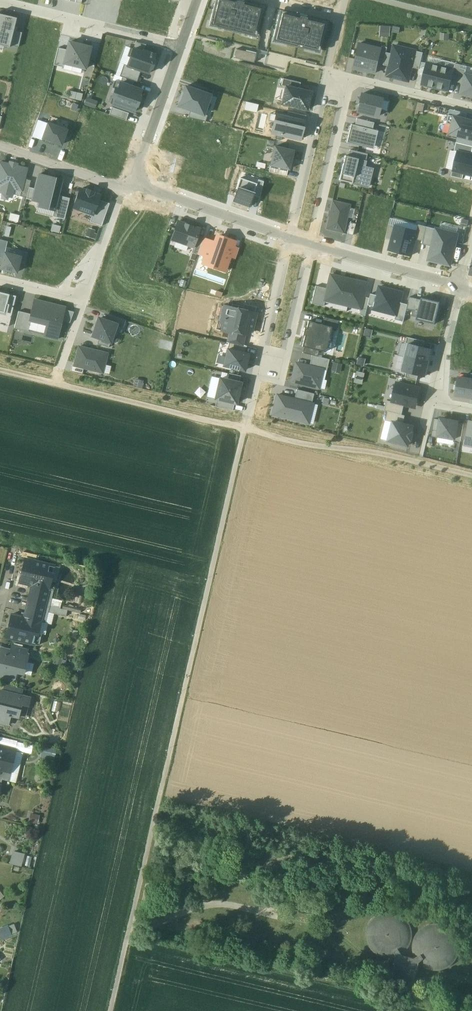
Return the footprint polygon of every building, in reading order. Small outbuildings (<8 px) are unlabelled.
[(240,0),(214,0),(208,26),(256,37),(264,5),(240,0)] [(280,10),(272,41),(320,53),(327,22),(280,10)] [(10,48),(10,46),(14,31),(17,18),(0,14),(0,46),(10,48)] [(380,35),(390,36),(390,26),(380,25),(380,35)] [(23,33),(14,31),(10,46),(19,48),(23,33)] [(91,48),(69,42),(67,52),(64,63),(66,63),(86,68),(91,48)] [(130,59),(128,66),(141,71),(149,73),(151,67),(152,68),(154,61),(153,61),(155,55),(144,51),(147,45),(136,42),(130,59)] [(358,44),(353,68),(376,73),(378,63),(381,53),(370,51),(371,47),(358,44)] [(387,77),(408,82),(412,67),(414,58),(404,55),(406,49),(395,46),(393,54),(387,53),(384,65),(390,67),(387,77)] [(382,47),(378,63),(384,65),(387,53),(388,48),(382,47)] [(234,57),(253,62),(256,53),(236,48),(234,57)] [(67,52),(59,50),(55,66),(65,69),(66,63),(64,63),(67,52)] [(414,58),(412,67),(420,69),(423,53),(415,51),(414,58)] [(422,85),(436,88),(441,67),(427,64),(422,85)] [(454,70),(451,81),(457,83),(460,68),(461,65),(455,64),(454,70)] [(137,82),(141,71),(128,66),(124,65),(120,76),(134,81),(137,82)] [(436,88),(449,91),(451,81),(454,70),(441,67),(436,88)] [(460,68),(457,83),(463,84),(466,75),(467,70),(460,68)] [(113,80),(121,83),(132,87),(134,81),(120,76),(115,75),(113,80)] [(466,75),(463,84),(461,95),(471,97),(471,76),(466,75)] [(283,79),(282,85),(286,86),(299,89),(300,83),(283,79)] [(113,104),(134,112),(136,106),(137,106),(141,97),(139,96),(142,90),(132,87),(121,83),(118,90),(115,89),(112,97),(115,98),(113,104)] [(190,110),(204,115),(204,114),(211,95),(186,86),(183,93),(182,93),(179,101),(180,101),(179,106),(190,110)] [(299,89),(286,86),(282,104),(307,109),(311,92),(299,89)] [(80,100),(81,93),(69,90),(67,97),(80,100)] [(372,91),(370,97),(383,100),(388,101),(389,95),(372,91)] [(370,97),(361,94),(357,112),(378,117),(383,100),(370,97)] [(84,97),(83,104),(93,107),(95,100),(84,97)] [(245,109),(256,112),(258,105),(246,102),(245,109)] [(113,108),(110,116),(127,122),(129,114),(113,108)] [(190,110),(188,117),(205,122),(208,115),(204,114),(204,115),(190,110)] [(449,115),(466,119),(468,114),(450,110),(449,115)] [(305,116),(288,112),(287,117),(304,121),(305,116)] [(302,127),(304,121),(287,117),(276,115),(272,133),(300,140),(303,128),(302,127)] [(471,140),(471,121),(466,119),(449,115),(447,124),(453,125),(450,135),(458,137),(471,140)] [(357,119),(355,125),(372,130),(374,123),(357,119)] [(48,124),(43,137),(43,138),(61,145),(67,130),(48,124)] [(351,124),(347,143),(367,148),(368,141),(375,143),(378,131),(372,130),(355,125),(351,124)] [(457,143),(471,147),(471,140),(458,137),(457,143)] [(457,143),(455,151),(459,152),(471,155),(471,147),(457,143)] [(275,147),(271,165),(288,169),(289,169),(293,151),(275,147)] [(350,150),(349,157),(366,161),(367,154),(350,150)] [(459,152),(454,171),(464,174),(471,175),(471,155),(459,152)] [(345,156),(340,180),(370,187),(375,168),(366,166),(367,161),(349,157),(345,156)] [(0,162),(0,184),(2,185),(1,191),(13,194),(15,188),(22,189),(24,179),(27,168),(17,166),(18,163),(9,162),(9,164),(0,162)] [(271,165),(269,172),(286,176),(288,169),(271,165)] [(464,174),(454,171),(453,171),(452,177),(463,179),(464,174)] [(61,180),(39,175),(35,189),(32,201),(38,202),(37,205),(54,209),(61,180)] [(257,184),(240,178),(237,189),(238,189),(234,201),(251,206),(254,196),(253,195),(257,184)] [(30,180),(24,179),(21,195),(27,197),(30,180)] [(263,182),(258,180),(257,184),(253,195),(254,196),(260,197),(263,182)] [(32,201),(35,189),(29,188),(26,200),(32,201)] [(74,208),(93,214),(98,200),(100,196),(80,190),(74,208)] [(58,197),(53,217),(65,220),(70,199),(58,197)] [(110,204),(98,200),(93,214),(90,222),(102,226),(110,204)] [(350,206),(333,202),(327,229),(343,233),(350,206)] [(10,213),(9,220),(17,222),(19,215),(10,213)] [(172,240),(194,247),(198,236),(200,229),(178,222),(172,240)] [(356,223),(350,222),(347,233),(353,234),(356,223)] [(386,240),(393,241),(396,226),(390,225),(386,240)] [(418,232),(416,240),(423,242),(427,227),(420,225),(418,232)] [(393,241),(390,251),(412,256),(416,240),(418,232),(396,226),(393,241)] [(432,247),(436,229),(427,227),(423,245),(432,247)] [(89,229),(86,236),(95,239),(97,234),(94,233),(95,231),(89,229)] [(432,247),(429,260),(450,265),(458,235),(436,229),(432,247)] [(204,238),(198,236),(194,247),(190,259),(196,261),(198,255),(204,238)] [(235,242),(219,236),(217,242),(211,259),(209,266),(225,271),(235,242)] [(211,259),(217,242),(204,238),(198,255),(211,259)] [(3,259),(1,268),(17,272),(19,263),(21,255),(5,251),(3,259)] [(21,255),(19,263),(25,264),(28,253),(22,251),(21,255)] [(325,301),(348,306),(353,280),(331,275),(327,289),(325,301)] [(367,283),(353,280),(348,306),(362,309),(364,297),(367,283)] [(325,301),(327,289),(315,287),(311,304),(324,307),(325,301)] [(403,293),(380,287),(378,296),(375,307),(374,310),(396,316),(397,316),(401,303),(403,293)] [(9,327),(16,297),(0,293),(0,325),(9,327)] [(375,307),(378,296),(371,294),(368,306),(375,307)] [(370,298),(364,297),(362,309),(360,316),(366,317),(370,298)] [(418,319),(422,301),(410,298),(408,305),(407,310),(413,312),(411,317),(418,319)] [(417,320),(435,324),(440,302),(439,302),(423,298),(422,301),(418,319),(417,320)] [(66,308),(34,300),(30,314),(29,321),(32,321),(29,331),(44,334),(44,336),(58,339),(62,321),(65,310),(66,308)] [(408,305),(401,303),(397,316),(396,316),(395,320),(404,322),(407,310),(408,305)] [(242,310),(255,313),(257,307),(244,304),(242,310)] [(252,331),(256,313),(255,313),(242,310),(228,306),(228,307),(222,306),(218,322),(224,324),(222,331),(230,333),(231,333),(232,331),(245,334),(247,334),(248,330),(252,331)] [(65,310),(62,321),(70,323),(74,312),(65,310)] [(29,321),(30,314),(19,311),(14,329),(29,332),(29,331),(32,321),(29,321)] [(110,315),(107,322),(116,325),(124,328),(127,321),(110,315)] [(325,318),(323,325),(332,327),(337,329),(338,321),(325,318)] [(110,342),(116,325),(107,322),(99,319),(93,336),(100,338),(110,342)] [(305,336),(302,347),(304,347),(319,351),(325,352),(332,327),(323,325),(308,322),(307,329),(305,328),(303,336),(305,336)] [(228,342),(229,343),(242,346),(245,334),(232,331),(231,333),(230,333),(228,342)] [(110,342),(100,338),(98,344),(109,348),(111,342),(110,342)] [(409,344),(424,348),(426,342),(408,338),(407,343),(409,344)] [(247,347),(242,346),(229,343),(228,349),(245,353),(247,347)] [(409,344),(406,357),(428,363),(431,349),(424,348),(409,344)] [(108,354),(79,347),(74,365),(83,368),(103,373),(108,354)] [(319,351),(304,347),(303,353),(312,355),(317,357),(319,351)] [(228,349),(224,366),(245,370),(248,354),(245,353),(228,349)] [(312,355),(309,366),(323,370),(326,370),(329,359),(317,357),(312,355)] [(425,376),(428,363),(406,357),(403,371),(408,372),(418,375),(425,376)] [(333,361),(331,369),(339,371),(341,363),(333,361)] [(296,363),(292,382),(325,390),(327,380),(321,379),(323,370),(309,366),(296,363)] [(82,374),(83,368),(74,365),(73,365),(71,371),(82,374)] [(355,370),(352,381),(360,383),(363,373),(355,370)] [(417,380),(418,375),(408,372),(406,378),(417,380)] [(229,373),(228,380),(239,383),(241,376),(229,373)] [(236,403),(241,383),(239,383),(228,380),(220,378),(216,399),(217,399),(235,403),(236,403)] [(458,378),(456,395),(470,398),(471,398),(471,380),(470,380),(458,378)] [(397,383),(392,402),(405,405),(416,408),(420,389),(397,383)] [(297,390),(295,399),(312,404),(314,394),(297,390)] [(295,399),(277,395),(272,414),(313,424),(318,405),(312,404),(295,399)] [(233,411),(235,403),(217,399),(215,407),(233,411)] [(402,415),(405,405),(392,402),(387,401),(385,411),(388,412),(402,415)] [(402,415),(388,412),(386,421),(394,423),(394,422),(403,424),(405,416),(402,415)] [(438,438),(438,436),(441,420),(435,419),(432,437),(438,438)] [(458,422),(441,419),(441,420),(438,436),(455,439),(458,423),(458,422)] [(394,422),(394,423),(389,441),(408,446),(410,440),(411,440),(413,433),(412,433),(413,427),(403,424),(394,422)] [(464,424),(458,423),(455,439),(455,441),(461,442),(464,424)] [(51,565),(25,559),(20,582),(32,585),(48,589),(49,588),(52,574),(49,573),(51,565)] [(48,589),(32,585),(29,601),(50,606),(54,590),(49,588),(48,589)] [(50,606),(29,601),(24,617),(41,621),(40,622),(46,623),(48,612),(50,606)] [(81,609),(64,605),(63,609),(67,610),(80,613),(81,609)] [(63,609),(50,606),(48,612),(66,617),(67,610),(63,609)] [(24,617),(12,614),(6,637),(39,645),(41,634),(38,633),(40,622),(41,621),(24,617)] [(12,645),(10,651),(1,649),(0,654),(0,677),(12,680),(14,678),(16,672),(23,674),(28,655),(27,655),(28,649),(12,645)] [(5,685),(4,691),(22,695),(23,689),(5,685)] [(0,693),(0,723),(8,725),(10,716),(18,718),(20,710),(27,711),(28,706),(30,697),(22,695),(4,691),(1,690),(0,693)] [(0,746),(0,773),(1,770),(10,772),(16,750),(0,746)] [(43,748),(41,754),(54,757),(56,751),(43,748)] [(1,770),(0,773),(0,779),(2,780),(10,782),(12,772),(10,772),(1,770)] [(31,814),(29,822),(38,824),(40,816),(31,814)] [(10,864),(21,866),(24,854),(13,851),(10,864)] [(414,958),(403,955),(402,954),(408,947),(411,939),(411,930),(407,921),(401,915),(392,912),(383,913),(375,917),(369,924),(366,932),(367,941),(371,949),(378,955),(387,958),(396,957),(392,972),(415,978),(419,963),(427,968),(436,970),(444,968),(452,963),(457,956),(459,947),(457,938),(452,930),(444,925),(435,924),(426,926),(419,932),(415,940),(413,949),(416,957),(414,958)]
